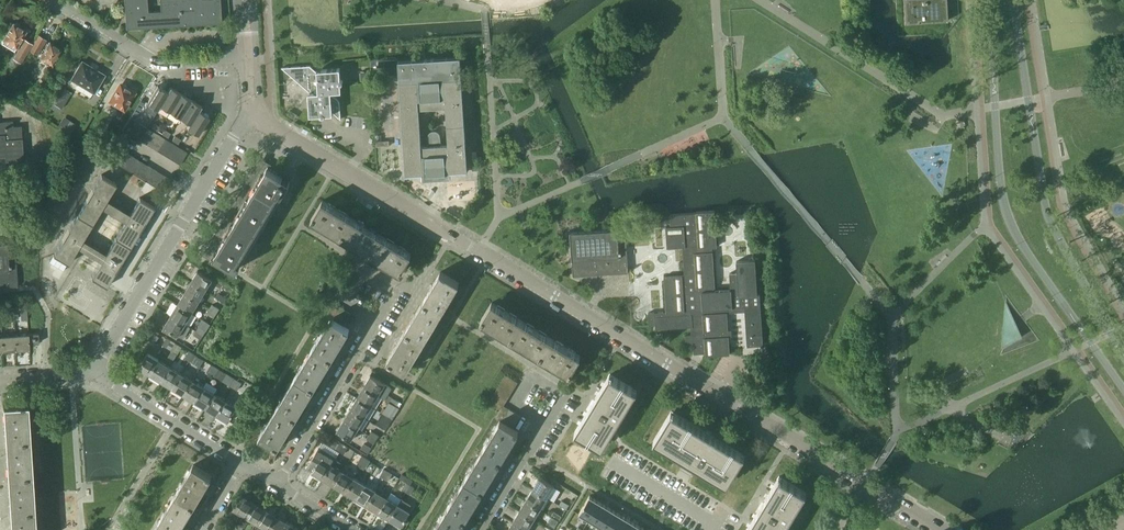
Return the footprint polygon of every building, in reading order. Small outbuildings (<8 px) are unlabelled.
[(124,4),(128,4),(129,28),(222,22),(220,0),(160,0),(160,10),(148,11),(147,0),(124,0),(124,4)] [(906,23),(948,20),(947,0),(905,0),(906,23)] [(3,39),(1,42),(14,49),(15,47),(18,48),(13,57),(20,61),(31,43),(24,39),(23,41),(20,39),(26,30),(20,26),(20,24),(16,21),(13,23),(12,22),(2,39),(3,39)] [(36,54),(45,39),(37,34),(28,49),(36,54)] [(51,65),(53,63),(55,64),(57,60),(55,59),(61,49),(49,42),(40,58),(51,65)] [(423,174),(423,173),(449,171),(450,172),(467,171),(460,57),(398,61),(405,175),(423,174)] [(93,92),(104,74),(95,69),(96,69),(90,66),(82,61),(71,79),(93,92)] [(339,68),(319,70),(317,72),(310,66),(281,68),(310,92),(308,95),(310,115),(330,114),(332,112),(341,119),(340,103),(339,102),(339,101),(339,100),(338,99),(337,98),(336,97),(335,97),(334,96),(332,96),(331,96),(331,92),(339,91),(341,89),(339,68)] [(150,96),(157,86),(152,83),(146,93),(150,96)] [(133,93),(122,86),(120,85),(110,101),(123,109),(133,93)] [(167,91),(157,85),(146,103),(157,110),(160,105),(159,105),(168,91),(167,91)] [(61,108),(70,93),(59,87),(50,101),(48,105),(57,111),(60,107),(61,108)] [(181,93),(171,87),(170,87),(167,91),(168,91),(159,105),(160,105),(170,111),(181,93)] [(191,99),(181,93),(170,111),(180,117),(191,99)] [(201,106),(191,99),(180,117),(189,123),(190,123),(198,110),(199,110),(201,106)] [(209,116),(199,110),(198,110),(190,123),(189,123),(186,128),(198,134),(209,116)] [(130,117),(122,129),(128,133),(136,121),(134,120),(130,117)] [(5,156),(5,161),(23,160),(21,125),(20,125),(20,128),(12,128),(12,121),(0,122),(0,156),(5,156)] [(136,121),(128,133),(134,136),(142,124),(140,123),(136,121)] [(60,127),(67,132),(71,126),(64,122),(60,127)] [(142,124),(134,136),(140,140),(147,127),(146,127),(142,124)] [(147,127),(140,140),(145,143),(153,131),(147,127)] [(153,131),(145,143),(151,147),(158,134),(153,131)] [(158,134),(151,147),(156,150),(164,138),(158,134)] [(164,138),(156,150),(162,153),(169,141),(164,138)] [(169,141),(162,153),(168,157),(175,145),(169,141)] [(120,148),(113,144),(106,157),(112,160),(120,148)] [(175,145),(168,157),(173,160),(181,148),(175,145)] [(125,152),(120,148),(112,160),(118,164),(125,152)] [(181,148),(173,160),(180,164),(187,152),(181,148)] [(130,155),(125,152),(118,164),(123,167),(130,155)] [(136,158),(130,155),(123,167),(129,170),(136,158)] [(141,162),(136,158),(129,170),(134,174),(141,162)] [(147,165),(141,162),(134,174),(140,177),(147,165)] [(236,270),(274,207),(290,181),(262,164),(208,253),(236,270)] [(152,168),(147,165),(140,177),(145,180),(152,168)] [(158,172),(152,168),(145,180),(150,184),(158,172)] [(163,175),(158,172),(150,184),(156,187),(163,175)] [(139,197),(129,214),(106,200),(116,184),(100,175),(77,215),(53,254),(68,263),(77,247),(101,261),(91,277),(106,286),(153,207),(139,197)] [(170,179),(163,175),(156,187),(163,191),(170,179)] [(351,218),(328,204),(322,200),(311,219),(340,237),(351,218)] [(696,213),(669,215),(670,226),(665,226),(667,248),(682,247),(683,262),(679,262),(679,267),(684,267),(684,275),(664,276),(666,311),(648,312),(649,325),(655,325),(655,329),(690,326),(691,334),(685,335),(686,345),(693,344),(693,352),(701,351),(701,353),(705,353),(705,355),(729,354),(727,312),(745,311),(747,346),(763,345),(759,293),(757,294),(755,260),(736,261),(737,272),(729,273),(730,289),(715,290),(712,247),(716,246),(714,211),(696,212),(696,213)] [(381,236),(357,221),(351,218),(340,237),(369,254),(381,236)] [(618,229),(570,232),(573,276),(628,272),(626,238),(618,239),(618,229)] [(411,254),(386,239),(381,236),(369,254),(400,273),(411,254)] [(17,286),(15,251),(7,252),(6,241),(5,241),(5,242),(0,243),(0,287),(17,286)] [(64,269),(54,263),(51,268),(61,274),(64,269)] [(197,270),(190,282),(205,291),(212,279),(197,270)] [(440,272),(432,285),(423,300),(442,312),(459,283),(440,272)] [(348,280),(335,273),(332,279),(344,287),(348,280)] [(344,287),(332,279),(328,286),(340,293),(344,287)] [(190,282),(184,293),(198,302),(205,291),(190,282)] [(340,293),(328,286),(324,293),(336,300),(340,293)] [(184,293),(177,304),(192,313),(198,302),(184,293)] [(336,300),(324,293),(320,299),(332,306),(334,303),(336,300)] [(219,294),(217,298),(224,302),(226,298),(219,294)] [(423,300),(405,330),(424,341),(442,312),(423,300)] [(520,320),(497,306),(491,302),(480,321),(509,339),(520,320)] [(340,307),(334,303),(332,306),(326,315),(330,318),(332,319),(340,307)] [(177,304),(170,315),(185,325),(192,313),(177,304)] [(212,304),(209,309),(216,313),(219,309),(212,304)] [(346,310),(340,307),(332,319),(338,322),(346,310)] [(351,314),(346,310),(338,322),(344,326),(351,314)] [(170,315),(163,326),(183,338),(190,327),(185,325),(170,315)] [(330,318),(323,330),(312,348),(331,360),(338,347),(338,348),(342,341),(349,329),(344,326),(338,322),(332,319),(330,318)] [(550,338),(526,324),(520,320),(509,339),(538,356),(550,338)] [(199,327),(196,331),(203,335),(206,331),(199,327)] [(405,330),(394,347),(386,360),(405,372),(424,341),(405,330)] [(203,335),(196,331),(194,335),(201,339),(203,335)] [(28,333),(14,334),(15,350),(29,349),(29,343),(28,333)] [(38,333),(28,333),(29,343),(39,342),(38,333)] [(14,334),(1,335),(2,350),(15,350),(14,334)] [(166,347),(170,340),(167,338),(163,344),(161,343),(152,356),(159,360),(166,347)] [(580,356),(556,341),(550,338),(538,356),(569,375),(580,356)] [(171,350),(175,342),(170,340),(166,347),(171,350)] [(312,348),(305,360),(294,378),(313,389),(320,377),(321,377),(324,371),(325,370),(324,370),(331,360),(312,348)] [(185,358),(189,360),(193,353),(189,351),(185,358)] [(159,360),(152,356),(148,353),(139,368),(150,375),(159,360)] [(193,353),(189,360),(193,363),(197,356),(193,353)] [(161,381),(170,366),(159,360),(150,375),(161,381)] [(207,371),(211,374),(215,367),(211,364),(207,371)] [(170,366),(161,381),(172,388),(181,373),(170,366)] [(215,367),(211,374),(215,376),(219,369),(215,367)] [(181,373),(172,388),(183,395),(192,380),(181,373)] [(609,374),(574,432),(601,448),(636,390),(609,374)] [(370,375),(363,386),(378,395),(385,384),(370,375)] [(517,382),(505,375),(501,381),(514,389),(517,382)] [(229,385),(233,387),(237,380),(233,378),(229,385)] [(294,378),(287,389),(276,408),(295,419),(302,406),(303,407),(306,401),(307,400),(306,400),(313,389),(294,378)] [(192,380),(183,395),(194,401),(203,386),(192,380)] [(242,383),(237,380),(233,387),(237,390),(242,383)] [(514,389),(501,381),(497,388),(509,395),(514,389)] [(203,386),(194,401),(205,408),(214,393),(203,386)] [(378,395),(363,386),(357,397),(371,406),(378,395)] [(509,395),(497,388),(493,394),(506,402),(509,395)] [(214,393),(205,408),(216,415),(225,400),(214,393)] [(506,402),(493,394),(489,401),(501,408),(503,405),(506,402)] [(357,397),(350,408),(365,417),(371,406),(357,397)] [(225,400),(216,415),(228,422),(237,407),(225,400)] [(2,404),(5,439),(29,438),(27,402),(22,403),(22,402),(19,402),(19,403),(2,404)] [(385,409),(382,413),(389,417),(392,419),(396,412),(399,407),(396,406),(389,402),(385,409)] [(503,405),(501,408),(496,417),(500,420),(502,421),(509,409),(503,405)] [(276,408),(274,412),(259,436),(277,448),(295,419),(276,408)] [(350,408),(343,420),(358,429),(365,417),(350,408)] [(509,409),(502,421),(507,424),(515,412),(509,409)] [(671,411),(653,440),(726,485),(744,455),(671,411)] [(515,412),(507,424),(513,428),(521,416),(515,412)] [(389,417),(382,413),(380,417),(387,421),(389,417)] [(351,440),(358,429),(343,420),(336,431),(351,440)] [(500,420),(482,449),(501,461),(518,431),(513,428),(507,424),(502,421),(500,420)] [(371,431),(369,435),(376,440),(378,435),(371,431)] [(376,440),(369,435),(366,439),(373,444),(376,440)] [(29,438),(5,439),(7,474),(32,473),(29,438)] [(335,449),(339,451),(344,444),(340,442),(335,449)] [(344,444),(339,451),(343,454),(348,447),(344,444)] [(323,479),(335,458),(318,448),(307,466),(313,470),(311,472),(323,479)] [(482,449),(464,480),(482,491),(501,461),(482,449)] [(357,462),(362,465),(366,458),(362,455),(357,462)] [(335,458),(323,479),(334,486),(343,471),(346,465),(335,458)] [(366,458),(362,465),(366,467),(370,460),(366,458)] [(193,465),(174,496),(193,507),(212,476),(193,465)] [(388,471),(384,469),(380,476),(384,478),(388,471)] [(343,471),(334,486),(345,493),(354,478),(343,471)] [(388,471),(384,478),(388,481),(392,473),(388,471)] [(32,473),(7,474),(9,510),(34,508),(32,473)] [(746,529),(783,529),(806,492),(779,476),(746,529)] [(539,477),(532,489),(547,498),(554,486),(539,477)] [(354,478),(345,493),(356,499),(365,484),(354,478)] [(464,480),(446,510),(464,521),(482,491),(464,480)] [(402,489),(406,492),(410,485),(406,482),(402,489)] [(365,484),(356,499),(367,506),(376,491),(365,484)] [(414,487),(410,485),(406,492),(410,494),(414,487)] [(532,489),(525,499),(540,509),(547,498),(532,489)] [(376,491),(367,506),(378,512),(387,497),(376,491)] [(233,509),(244,516),(253,501),(242,494),(233,509)] [(589,495),(578,513),(589,519),(599,501),(589,495)] [(156,525),(164,529),(179,529),(193,507),(174,496),(156,525)] [(387,497),(378,512),(389,519),(398,504),(387,497)] [(402,499),(398,504),(409,511),(412,505),(402,499)] [(525,499),(519,510),(534,519),(540,509),(525,499)] [(265,508),(253,501),(244,516),(256,523),(265,508)] [(561,501),(559,505),(566,509),(569,505),(561,501)] [(599,501),(589,519),(598,525),(609,507),(599,501)] [(410,511),(409,511),(398,504),(389,519),(401,526),(410,511)] [(598,525),(606,529),(608,529),(619,513),(609,507),(598,525)] [(9,510),(10,529),(35,529),(34,508),(9,510)] [(256,523),(253,528),(256,529),(266,529),(267,529),(275,514),(265,508),(256,523)] [(446,510),(433,529),(459,529),(464,521),(446,510)] [(519,510),(512,521),(527,529),(534,519),(519,510)] [(554,512),(552,516),(559,520),(561,516),(554,512)] [(608,529),(621,529),(628,519),(619,513),(608,529)] [(275,514),(267,529),(268,529),(281,529),(287,521),(275,514)] [(552,516),(547,523),(555,527),(559,520),(552,516)] [(621,529),(635,529),(638,525),(628,519),(621,529)] [(287,521),(281,529),(296,529),(298,528),(287,521)] [(527,529),(512,521),(507,529),(527,529)]
